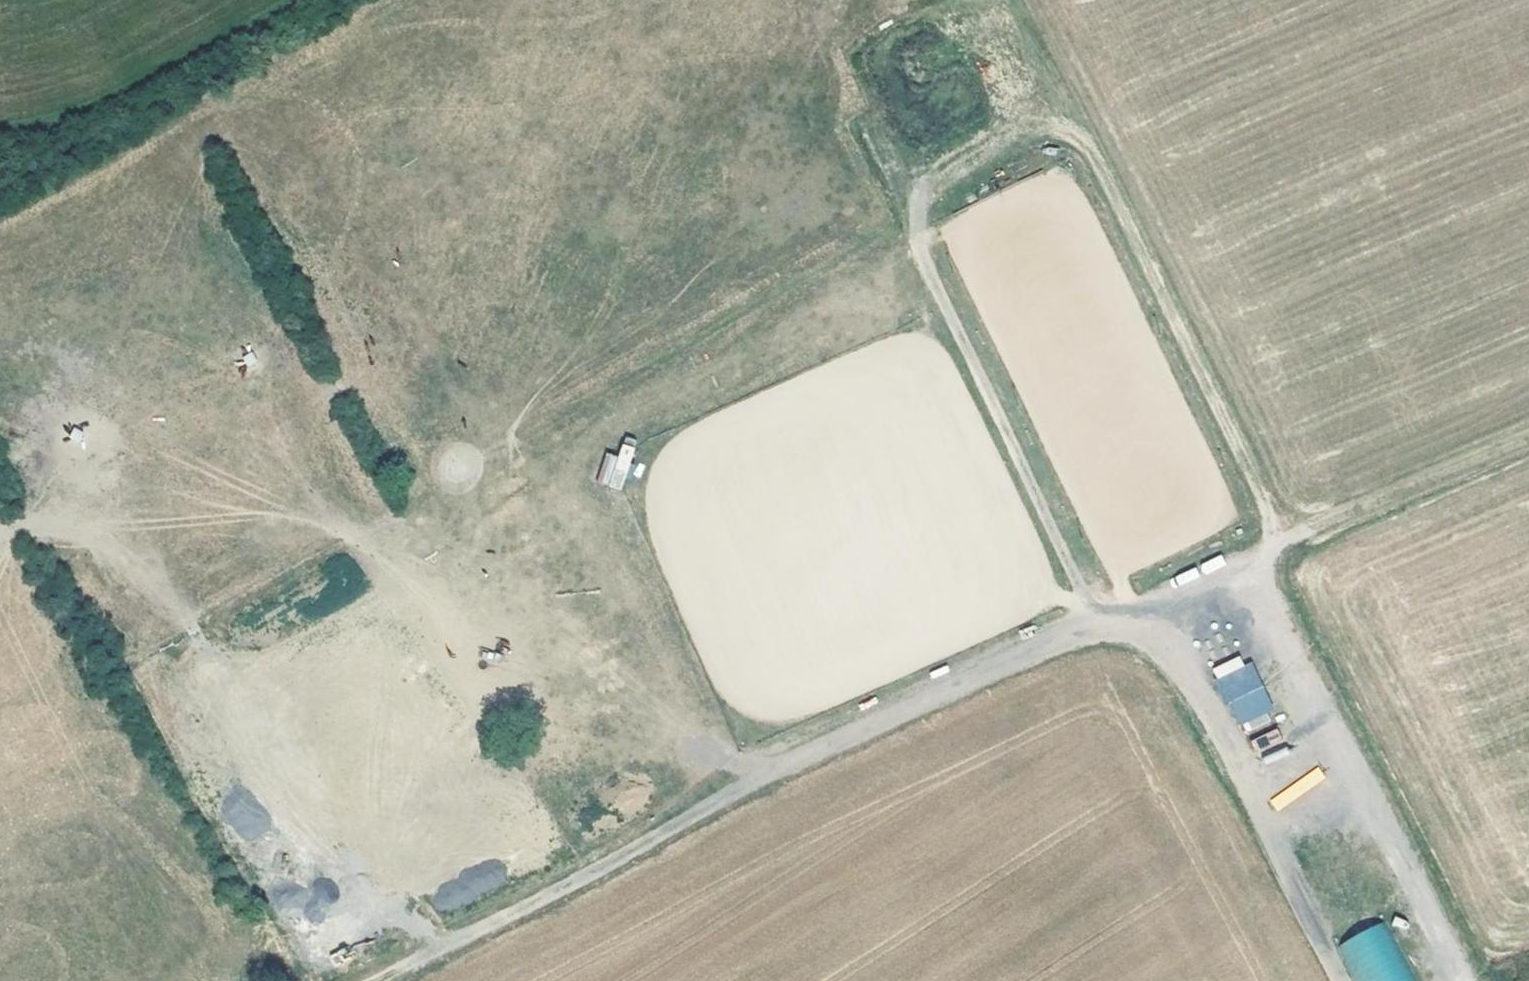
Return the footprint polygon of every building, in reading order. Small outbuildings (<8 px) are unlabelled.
[(618,456),(606,452),(596,482),(620,491),(637,442),(624,438),(618,456)] [(1273,708),(1245,653),(1209,671),(1238,726),(1273,708)] [(1339,942),(1355,980),(1414,980),(1388,921),(1339,942)]
